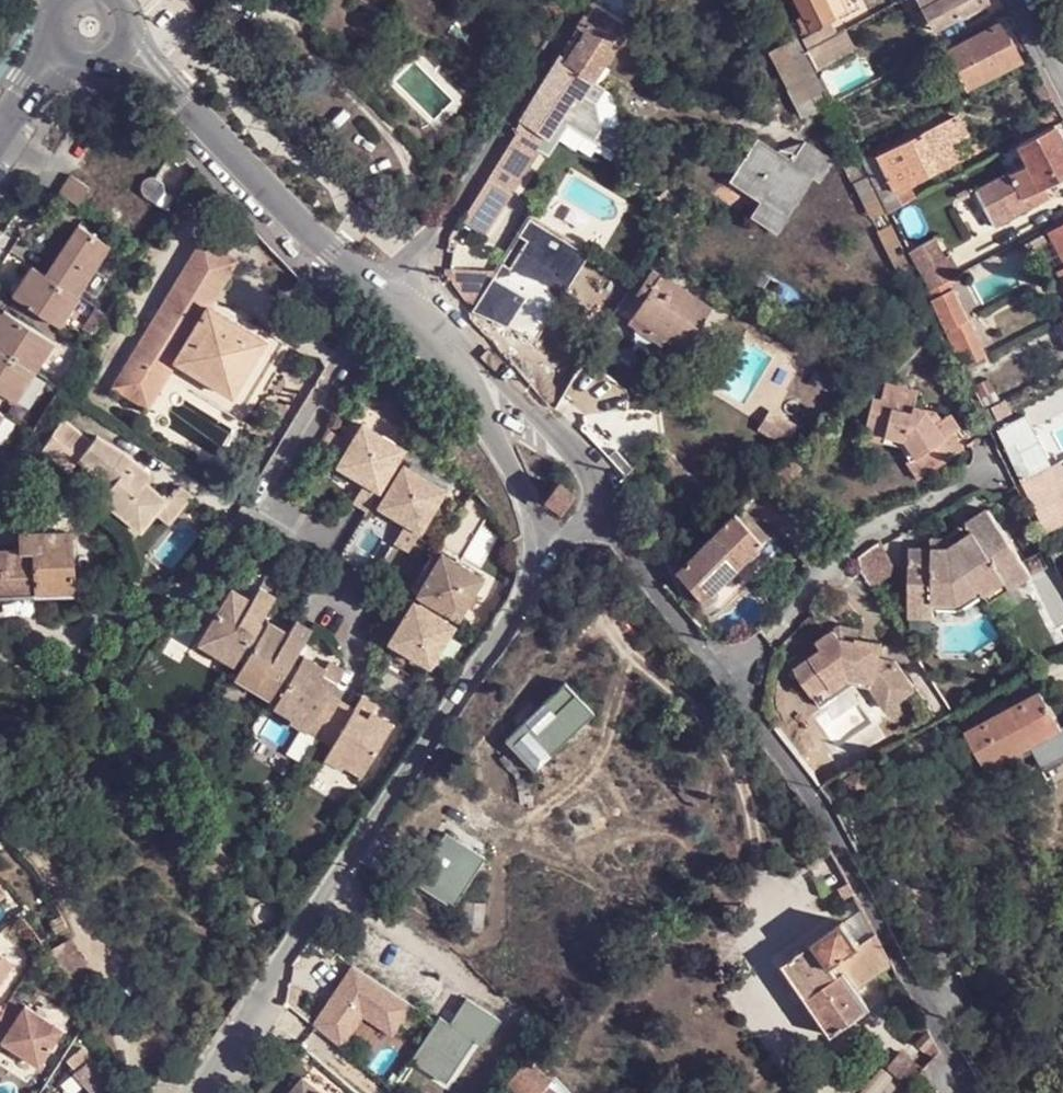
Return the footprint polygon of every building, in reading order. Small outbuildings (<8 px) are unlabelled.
[(632,27),(642,14),(629,6),(620,0),(598,0),(596,4),(632,27)] [(805,14),(813,29),(834,18),(826,0),(799,0),(805,14)] [(834,18),(849,11),(843,0),(826,0),(834,18)] [(989,0),(923,0),(925,3),(940,32),(959,22),(991,5),(989,0)] [(632,27),(596,4),(560,60),(589,79),(595,82),(632,27)] [(813,29),(805,14),(800,17),(806,32),(813,29)] [(964,45),(985,83),(1006,72),(1022,63),(1019,57),(1002,24),(964,45)] [(837,35),(835,29),(819,37),(821,43),(837,35)] [(850,43),(847,34),(823,46),(828,55),(850,43)] [(821,43),(819,37),(811,41),(814,47),(817,46),(821,43)] [(949,52),(970,90),(985,83),(964,45),(949,52)] [(778,65),(790,89),(815,77),(803,51),(777,63),(778,65)] [(595,82),(589,79),(560,60),(522,121),(552,139),(562,123),(595,142),(603,131),(597,103),(586,95),(595,82)] [(790,89),(804,117),(830,104),(815,77),(790,89)] [(1054,101),(1045,84),(1033,90),(1042,107),(1054,101)] [(522,121),(511,136),(541,155),(552,139),(522,121)] [(952,121),(935,130),(946,153),(963,145),(952,121)] [(1056,129),(1018,148),(1027,164),(1042,191),(1062,179),(1062,142),(1056,129)] [(946,153),(935,130),(880,160),(882,162),(896,193),(902,191),(952,166),(946,153)] [(511,136),(476,193),(504,212),(506,213),(541,155),(511,136)] [(765,195),(791,213),(814,178),(823,182),(835,161),(808,143),(800,154),(796,163),(781,152),(761,139),(737,177),(765,195)] [(800,154),(783,149),(781,152),(796,163),(800,154)] [(163,209),(188,167),(177,158),(163,151),(150,174),(144,175),(138,178),(136,185),(137,192),(163,209)] [(880,160),(877,155),(864,161),(869,168),(882,162),(880,160)] [(1042,191),(1027,164),(974,192),(994,230),(1049,202),(1042,191)] [(62,175),(52,191),(73,204),(84,188),(62,175)] [(908,205),(902,191),(896,193),(892,194),(889,190),(881,193),(888,216),(908,205)] [(504,212),(476,193),(451,234),(480,253),(504,212)] [(791,213),(765,195),(755,210),(750,219),(777,237),(791,213)] [(496,280),(478,308),(536,334),(562,288),(517,260),(541,222),(534,218),(496,280)] [(586,249),(541,222),(517,260),(562,288),(586,249)] [(81,225),(47,275),(78,294),(110,245),(81,225)] [(1049,234),(1062,263),(1062,227),(1049,234)] [(221,289),(238,259),(202,238),(185,267),(221,289)] [(933,240),(909,252),(930,293),(945,286),(957,279),(947,258),(942,260),(933,240)] [(78,294),(47,275),(34,266),(15,296),(63,326),(81,297),(78,294)] [(205,306),(210,308),(221,289),(185,267),(162,306),(194,326),(205,306)] [(478,308),(496,280),(465,271),(453,291),(473,316),(478,308)] [(714,309),(664,279),(657,289),(652,298),(638,320),(664,335),(690,350),(714,309)] [(652,298),(657,289),(651,286),(645,296),(652,298)] [(949,293),(945,286),(930,293),(933,301),(949,293)] [(968,323),(953,291),(949,293),(933,301),(949,333),(968,323)] [(254,357),(264,340),(210,308),(205,306),(194,326),(162,306),(112,389),(132,401),(143,383),(140,381),(147,368),(167,380),(176,364),(232,395),(244,376),(254,357)] [(0,321),(0,350),(33,372),(53,342),(7,311),(0,321)] [(638,320),(635,327),(660,342),(664,335),(638,320)] [(968,323),(949,333),(947,334),(948,337),(966,374),(971,372),(977,369),(987,363),(968,323)] [(0,350),(0,393),(14,402),(33,372),(0,350)] [(132,401),(148,411),(167,380),(147,368),(140,381),(143,383),(132,401)] [(981,377),(977,369),(971,372),(975,380),(981,377)] [(362,390),(370,375),(364,371),(355,386),(362,390)] [(934,469),(964,450),(953,433),(950,435),(941,420),(935,412),(914,408),(918,392),(885,383),(882,401),(872,399),(865,435),(886,441),(887,435),(904,438),(918,457),(923,454),(934,469)] [(1012,414),(1004,402),(989,410),(985,412),(992,426),(1012,414)] [(941,420),(950,435),(953,433),(959,429),(949,414),(941,420)] [(1037,476),(1056,467),(1027,418),(994,434),(1022,485),(1024,484),(1037,476)] [(119,515),(141,532),(156,514),(171,525),(195,495),(180,483),(169,497),(147,479),(152,473),(93,436),(90,441),(64,424),(54,439),(80,456),(78,459),(134,493),(119,515)] [(368,510),(403,449),(362,424),(338,466),(364,482),(353,502),(368,510)] [(887,435),(886,441),(885,444),(900,445),(910,461),(907,462),(920,479),(934,469),(923,454),(918,457),(904,438),(887,435)] [(409,550),(444,490),(404,465),(379,507),(406,523),(395,542),(409,550)] [(1062,526),(1062,479),(1056,467),(1037,476),(1024,484),(1029,495),(1050,533),(1062,526)] [(573,492),(562,485),(550,503),(562,512),(573,492)] [(1062,614),(1062,579),(1054,562),(1032,573),(990,508),(969,523),(974,531),(956,545),(950,548),(932,548),(911,548),(909,617),(934,618),(934,610),(961,611),(986,594),(992,602),(1030,578),(1052,620),(1062,614)] [(676,573),(707,601),(710,599),(720,587),(751,555),(764,543),(765,539),(763,537),(736,512),(697,552),(676,573)] [(67,536),(19,536),(20,552),(0,554),(0,599),(68,597),(67,536)] [(952,539),(932,538),(932,548),(950,548),(956,545),(952,539)] [(871,583),(896,571),(883,543),(858,555),(871,583)] [(1062,551),(1054,555),(1060,566),(1062,565),(1062,554),(1062,551)] [(459,618),(483,577),(442,554),(437,562),(418,594),(459,618)] [(418,594),(437,562),(429,558),(410,589),(413,590),(418,594)] [(724,591),(720,587),(710,599),(713,603),(716,604),(724,594),(724,591)] [(234,665),(274,596),(259,588),(252,601),(232,590),(204,638),(223,649),(219,657),(234,665)] [(395,632),(413,601),(406,597),(387,628),(395,632)] [(430,666),(454,625),(413,601),(395,632),(389,642),(430,666)] [(270,698),(311,630),(296,621),(288,634),(269,623),(241,670),(260,682),(255,689),(270,698)] [(858,641),(858,638),(860,628),(841,625),(837,629),(844,638),(858,641)] [(889,696),(911,682),(895,660),(880,657),(882,642),(858,638),(858,641),(844,638),(837,629),(791,661),(813,693),(830,682),(833,687),(850,674),(877,680),(889,696)] [(219,657),(223,649),(204,638),(200,646),(219,657)] [(325,742),(347,704),(329,693),(342,670),(329,662),(326,668),(305,656),(277,704),(294,715),(290,721),(325,742)] [(255,689),(260,682),(241,670),(236,677),(255,689)] [(888,709),(915,688),(911,682),(889,696),(877,680),(850,674),(833,687),(830,682),(813,693),(822,706),(854,683),(872,687),(888,709)] [(568,681),(507,738),(535,768),(596,711),(568,681)] [(966,738),(1051,713),(1040,693),(965,733),(966,738)] [(364,772),(393,724),(372,712),(376,705),(361,697),(354,708),(347,704),(325,742),(332,747),(325,759),(343,768),(347,762),(364,772)] [(290,721),(294,715),(277,704),(273,711),(290,721)] [(1051,713),(966,738),(987,774),(1062,733),(1051,713)] [(343,768),(360,779),(364,772),(347,762),(343,768)] [(872,788),(863,772),(850,780),(858,795),(872,788)] [(488,860),(448,835),(416,883),(456,909),(488,860)] [(388,891),(400,881),(388,868),(376,879),(388,891)] [(847,899),(856,893),(851,883),(842,888),(847,899)] [(485,903),(467,902),(465,930),(483,930),(485,903)] [(879,935),(866,912),(848,925),(862,946),(879,935)] [(66,926),(60,916),(49,922),(55,933),(66,926)] [(817,942),(835,967),(863,949),(862,946),(848,925),(845,922),(817,942)] [(784,965),(835,1036),(840,1034),(863,1017),(874,1009),(860,988),(895,965),(879,935),(862,946),(863,949),(835,967),(817,942),(784,965)] [(79,950),(59,962),(86,1012),(107,1000),(79,950)] [(0,951),(0,993),(18,962),(0,951)] [(412,1004),(355,966),(319,1022),(345,1043),(364,1014),(393,1033),(412,1004)] [(503,1019),(469,997),(457,1013),(460,1015),(454,1023),(452,1022),(442,1016),(413,1060),(439,1077),(468,1034),(477,1040),(486,1046),(503,1019)] [(14,1001),(8,1011),(0,1026),(0,1040),(42,1063),(63,1028),(14,1001)] [(8,1011),(0,1007),(0,1026),(8,1011)] [(452,1022),(454,1023),(460,1015),(457,1013),(452,1022)] [(876,1040),(863,1017),(840,1034),(853,1056),(876,1040)] [(926,1022),(914,1038),(939,1059),(944,1053),(926,1022)] [(468,1034),(439,1077),(448,1082),(477,1040),(468,1034)] [(905,1054),(892,1070),(912,1086),(922,1075),(925,1072),(905,1054)] [(523,1092),(541,1092),(550,1083),(551,1084),(555,1079),(535,1064),(516,1087),(523,1092)] [(303,1073),(286,1092),(327,1092),(303,1073)] [(96,1085),(100,1092),(118,1092),(111,1077),(96,1085)] [(551,1084),(550,1083),(541,1092),(562,1092),(551,1084)]
